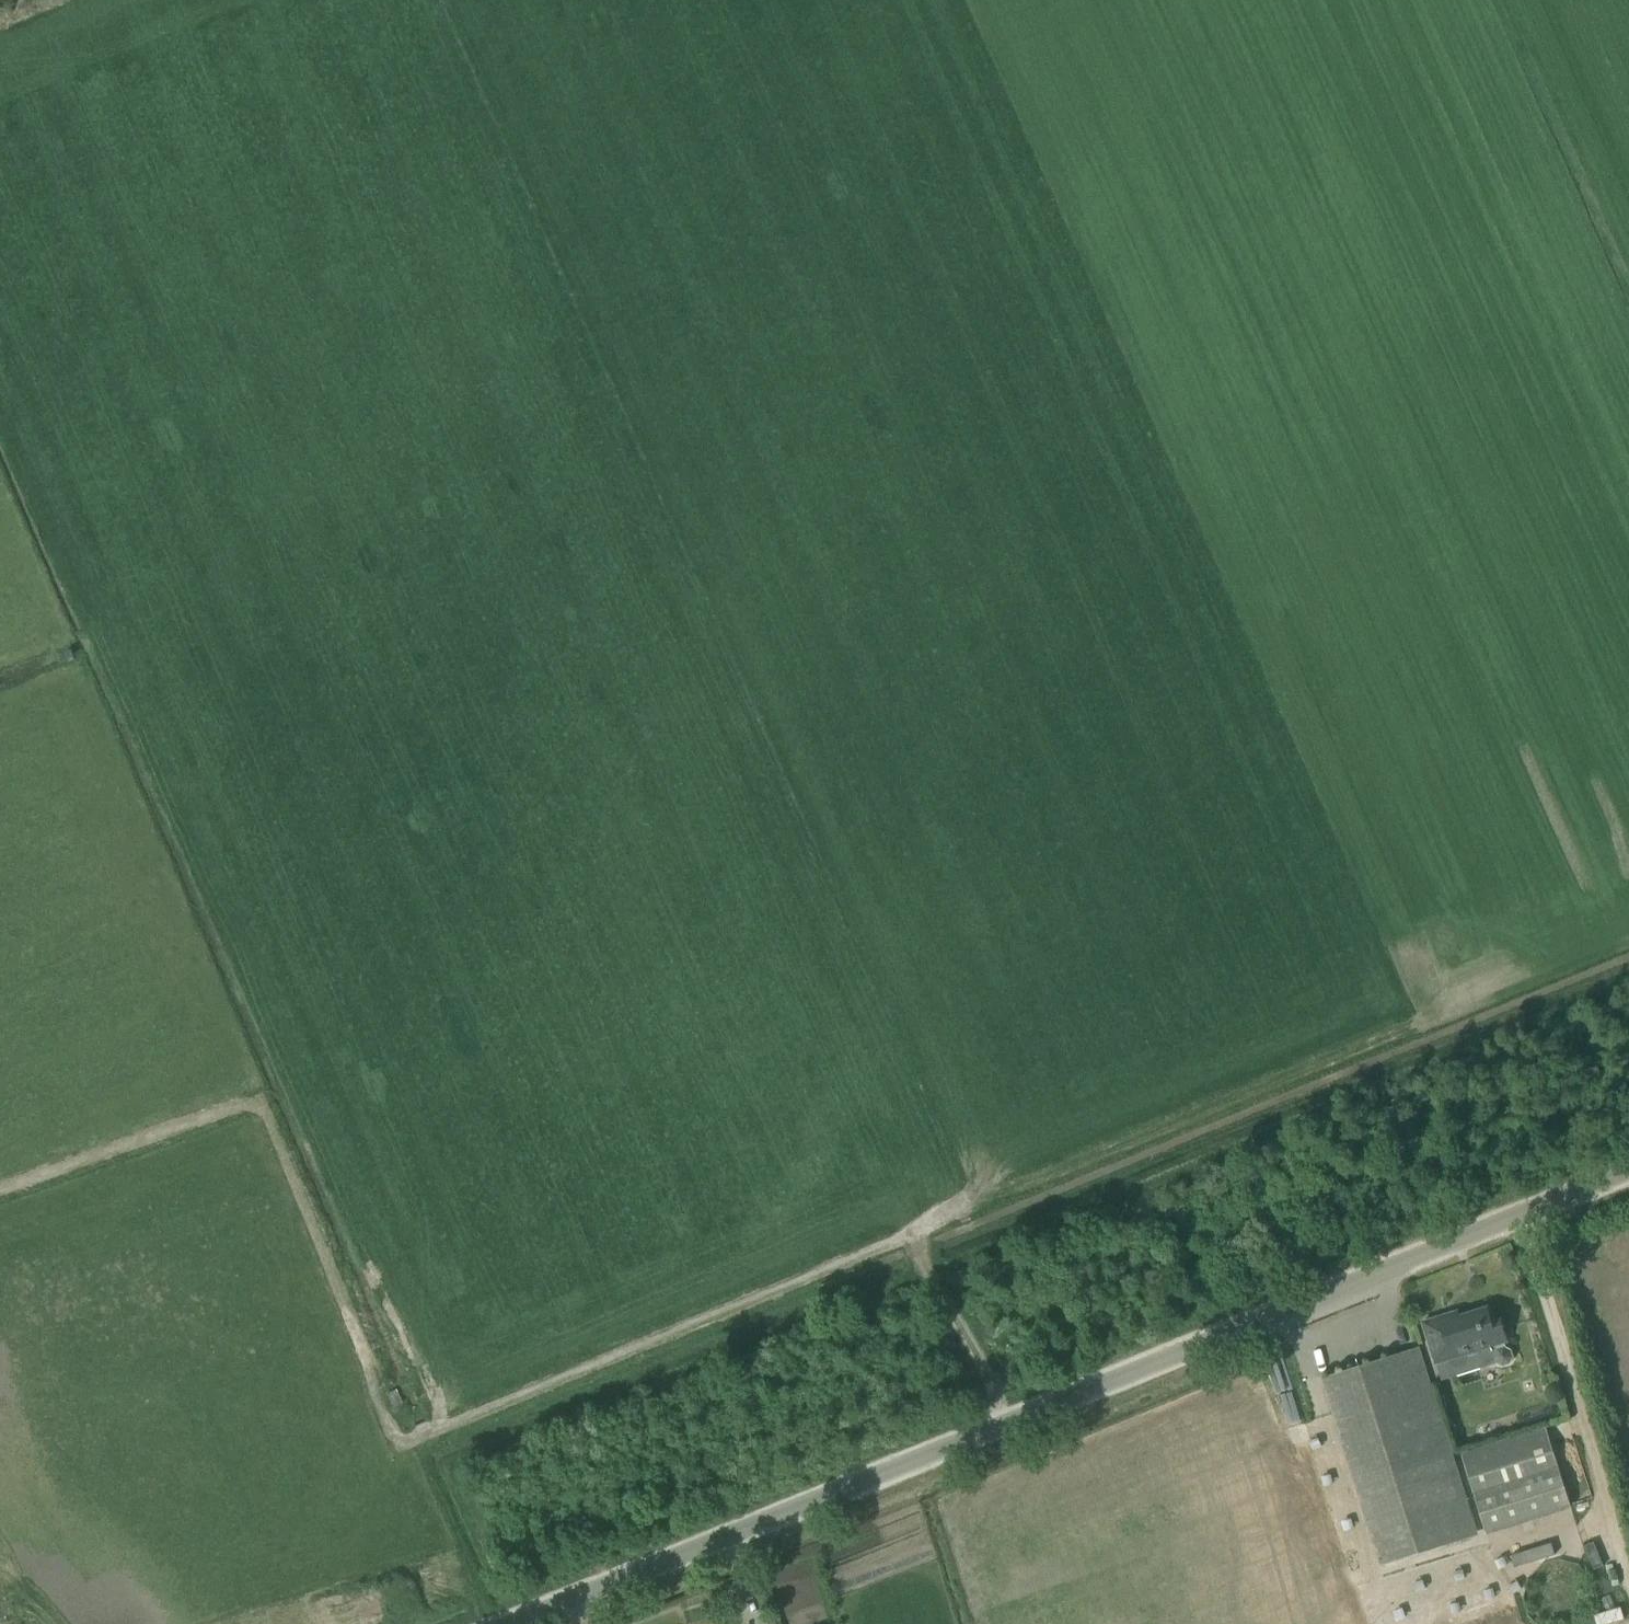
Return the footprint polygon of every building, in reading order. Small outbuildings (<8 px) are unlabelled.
[(1436,1364),(1495,1345),(1496,1349),(1494,1354),(1496,1362),(1503,1365),(1510,1364),(1513,1357),(1511,1349),(1506,1346),(1505,1342),(1507,1341),(1501,1321),(1492,1323),(1487,1308),(1445,1321),(1444,1317),(1446,1316),(1445,1315),(1423,1322),(1436,1364)] [(1381,1563),(1470,1535),(1411,1349),(1322,1377),(1381,1563)] [(1571,1507),(1546,1426),(1461,1452),(1486,1533),(1571,1507)] [(1529,1538),(1501,1548),(1504,1557),(1532,1547),(1529,1538)]
